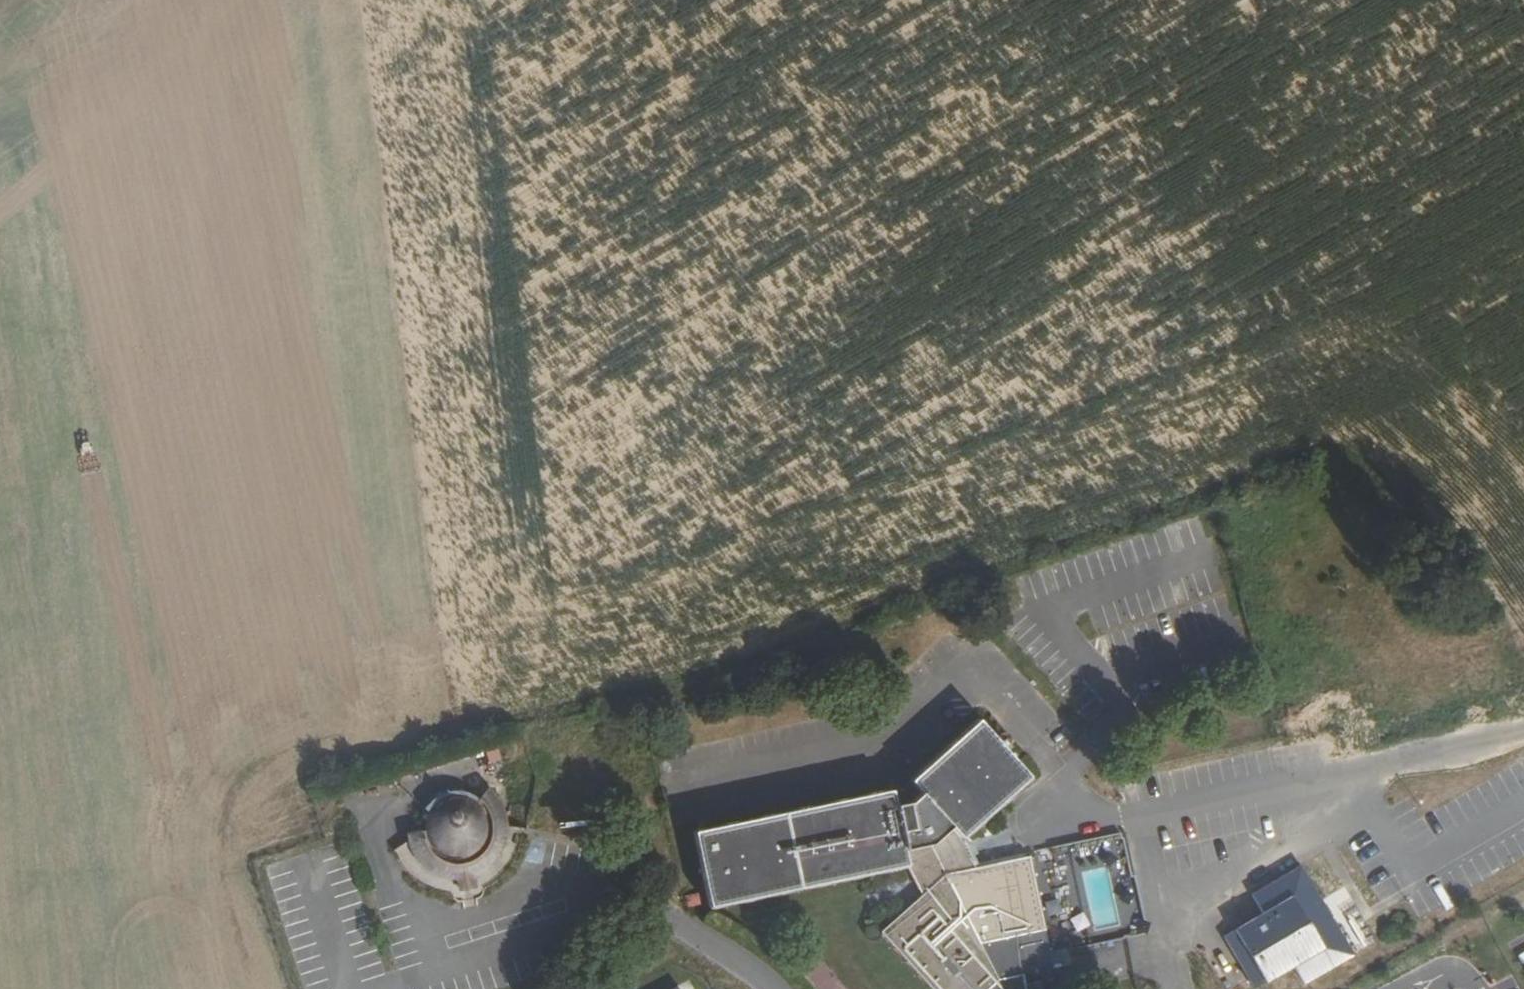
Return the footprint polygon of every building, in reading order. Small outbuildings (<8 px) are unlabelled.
[(1031,765),(980,706),(914,766),(924,778),(913,788),(889,788),(887,773),(686,814),(701,893),(902,851),(919,878),(869,923),(927,988),(1024,988),(1019,965),(1051,959),(1030,845),(974,857),(960,825),(1031,765)] [(722,747),(673,752),(676,782),(725,777),(722,747)] [(536,833),(496,819),(486,797),(476,789),(468,786),(459,785),(450,786),(442,789),(435,794),(429,800),(424,808),(422,817),(422,825),(385,850),(388,858),(394,869),(402,879),(412,887),(422,894),(434,898),(446,901),(459,902),(471,900),(484,897),(493,893),(504,887),(513,879),(522,870),(528,859),(533,845),(536,833)] [(1267,907),(1227,930),(1258,984),(1297,962),(1308,980),(1359,952),(1307,862),(1257,888),(1267,907)]
